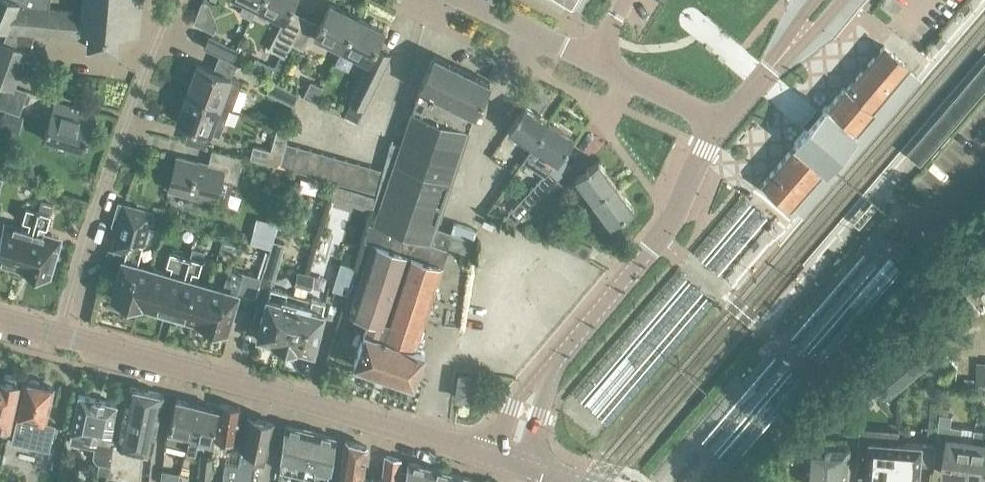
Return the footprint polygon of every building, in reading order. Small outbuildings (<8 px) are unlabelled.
[(8,111),(1,126),(20,134),(26,118),(19,115),(28,92),(15,87),(28,52),(30,52),(37,33),(90,38),(89,48),(118,50),(119,32),(139,34),(143,0),(83,0),(82,10),(49,7),(50,0),(0,0),(0,26),(9,30),(4,41),(1,41),(0,43),(0,108),(8,111)] [(261,0),(241,0),(257,8),(261,0)] [(290,46),(304,18),(288,11),(294,0),(261,0),(257,8),(283,22),(268,51),(284,59),(290,46)] [(341,49),(357,17),(330,4),(319,26),(304,18),(290,46),(305,53),(314,36),(341,49)] [(357,17),(341,49),(368,63),(349,100),(364,108),(372,93),(388,60),(372,53),(384,30),(357,17)] [(231,61),(237,49),(210,37),(204,48),(231,61)] [(797,145),(764,183),(791,205),(824,167),(825,168),(907,66),(883,46),(826,106),(794,143),(797,145)] [(474,115),(489,83),(434,57),(418,88),(474,115)] [(198,65),(187,93),(220,105),(230,109),(231,110),(237,93),(242,81),(232,78),(230,77),(212,70),(198,65)] [(922,81),(908,70),(888,94),(873,112),(874,113),(856,135),(859,137),(825,175),(822,173),(792,208),(804,218),(922,81)] [(293,106),(298,94),(273,81),(267,93),(293,106)] [(321,88),(310,82),(304,96),(315,102),(321,88)] [(376,194),(364,239),(368,241),(371,230),(446,255),(448,248),(456,250),(472,255),(474,242),(473,242),(434,229),(466,134),(474,115),(418,88),(410,115),(400,145),(391,142),(383,169),(376,194)] [(187,93),(176,120),(189,125),(184,142),(205,148),(209,132),(220,136),(230,109),(220,105),(187,93)] [(83,152),(94,115),(55,103),(43,140),(83,152)] [(532,148),(549,123),(524,106),(508,131),(532,148)] [(532,148),(523,161),(544,175),(556,164),(572,139),(549,123),(532,148)] [(288,131),(277,128),(271,152),(253,148),(250,159),(278,167),(286,143),(288,131)] [(376,194),(383,169),(286,143),(278,167),(295,171),(335,182),(353,187),(376,194)] [(236,183),(243,158),(212,149),(208,165),(177,156),(168,189),(196,197),(196,199),(213,204),(220,179),(236,183)] [(593,203),(616,186),(597,162),(574,180),(593,203)] [(550,172),(531,191),(539,199),(558,179),(550,172)] [(558,179),(534,205),(542,212),(566,187),(558,179)] [(330,198),(348,203),(353,187),(335,182),(330,198)] [(616,186),(593,203),(610,226),(633,208),(616,186)] [(41,200),(39,209),(51,212),(53,203),(41,200)] [(112,249),(126,254),(137,258),(141,246),(143,246),(154,212),(125,204),(118,202),(111,226),(118,228),(112,249)] [(871,203),(853,224),(859,228),(877,207),(871,203)] [(34,223),(38,209),(27,206),(23,220),(34,223)] [(516,206),(503,219),(514,224),(524,214),(516,206)] [(38,209),(34,223),(47,226),(51,212),(38,209)] [(33,229),(22,226),(20,229),(6,224),(0,243),(0,263),(10,266),(11,264),(22,267),(33,229)] [(256,230),(252,244),(267,248),(270,249),(273,240),(276,231),(257,226),(256,230)] [(33,229),(22,267),(49,275),(54,256),(57,256),(61,245),(58,245),(58,240),(44,236),(45,232),(33,229)] [(413,382),(425,345),(417,343),(446,255),(371,230),(368,241),(367,242),(370,243),(345,319),(366,326),(354,362),(413,382)] [(567,236),(562,247),(587,258),(592,247),(567,236)] [(274,242),(264,273),(273,276),(282,244),(274,242)] [(172,313),(188,258),(167,252),(164,266),(170,267),(169,271),(166,270),(165,273),(151,269),(141,304),(172,313)] [(136,265),(137,258),(126,254),(114,297),(141,304),(151,269),(136,265)] [(199,321),(209,286),(194,282),(195,278),(189,277),(190,273),(196,275),(199,261),(188,258),(172,313),(199,321)] [(347,295),(355,270),(341,266),(333,291),(347,295)] [(209,286),(199,321),(226,328),(236,293),(253,298),(259,279),(227,270),(222,289),(209,286)] [(303,286),(306,275),(299,273),(296,284),(303,286)] [(306,275),(303,286),(312,289),(315,277),(306,275)] [(287,346),(300,297),(287,294),(287,292),(270,288),(268,297),(267,296),(257,335),(274,339),(273,342),(287,346)] [(964,295),(941,314),(958,334),(981,314),(964,295)] [(300,297),(287,346),(296,348),(297,345),(314,350),(326,303),(313,300),(312,301),(300,297)] [(862,378),(847,391),(848,391),(857,402),(872,389),(882,402),(931,360),(911,337),(910,336),(862,378)] [(627,391),(599,370),(576,401),(605,422),(627,391)] [(468,399),(472,376),(460,374),(457,397),(468,399)] [(19,382),(0,378),(0,422),(10,424),(19,382)] [(17,415),(11,441),(48,450),(54,424),(45,422),(53,388),(40,385),(39,381),(31,379),(28,382),(25,382),(17,415)] [(152,453),(164,397),(164,394),(130,387),(118,446),(152,453)] [(114,442),(109,441),(116,405),(80,395),(70,443),(85,447),(86,441),(96,444),(93,457),(97,462),(95,472),(107,475),(114,442)] [(169,431),(166,443),(195,450),(197,444),(214,448),(215,440),(214,440),(215,433),(213,432),(218,410),(177,399),(169,431)] [(215,433),(214,440),(215,440),(235,444),(236,442),(242,443),(247,422),(239,421),(240,415),(242,407),(220,404),(219,411),(215,433)] [(969,479),(974,440),(962,439),(963,428),(951,427),(952,416),(944,415),(938,463),(946,464),(944,476),(969,479)] [(266,454),(274,424),(249,417),(247,422),(242,443),(240,451),(238,465),(224,464),(222,481),(252,481),(254,462),(264,463),(266,454)] [(329,481),(338,439),(284,426),(279,471),(329,481)] [(929,427),(928,436),(937,437),(939,428),(929,427)] [(373,479),(364,478),(367,445),(346,440),(341,481),(373,481),(373,479)] [(898,442),(873,440),(869,480),(892,481),(895,481),(898,442)] [(974,440),(969,479),(984,481),(984,442),(974,440)] [(895,481),(921,481),(924,444),(898,442),(895,481)] [(810,447),(807,481),(848,481),(849,450),(810,447)] [(373,481),(399,481),(401,459),(386,455),(383,480),(373,479),(373,481)] [(209,481),(210,459),(200,458),(199,481),(209,481)] [(429,466),(408,461),(406,481),(427,481),(429,466)] [(473,479),(429,466),(427,481),(473,481),(473,479)]
